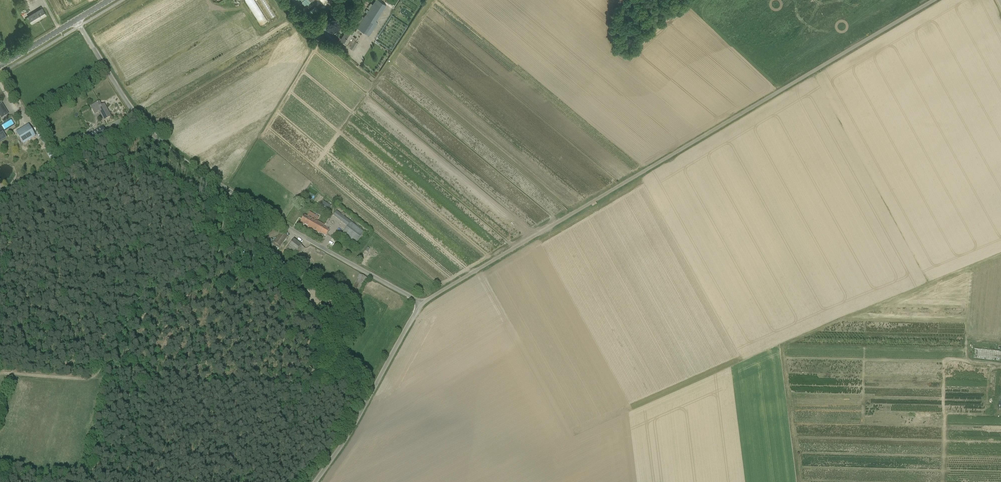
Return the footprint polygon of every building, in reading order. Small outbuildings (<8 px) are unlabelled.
[(267,20),(255,0),(246,0),(261,24),(267,20)] [(271,18),(276,15),(267,0),(260,0),(271,18)] [(29,16),(33,23),(47,15),(43,8),(29,16)] [(378,22),(366,14),(364,17),(360,14),(356,20),(360,23),(357,27),(370,35),(378,22)] [(344,41),(343,42),(354,50),(359,42),(351,37),(356,31),(349,26),(341,39),(344,41)] [(98,112),(99,112),(104,120),(111,117),(104,105),(101,106),(99,102),(94,105),(98,112)] [(23,144),(35,137),(29,125),(16,133),(23,144)] [(92,143),(106,134),(102,127),(88,136),(92,143)] [(331,207),(323,202),(321,205),(329,210),(331,207)] [(304,216),(300,223),(320,234),(320,233),(326,236),(329,230),(324,227),(324,225),(312,219),(311,220),(304,216)] [(351,222),(342,234),(356,244),(358,242),(362,244),(360,247),(364,250),(373,239),(351,222)] [(273,242),(280,247),(287,237),(281,232),(273,242)] [(286,250),(293,256),(301,246),(294,240),(286,250)] [(358,296),(367,278),(359,274),(351,293),(358,296)] [(309,292),(314,286),(311,283),(306,290),(309,292)] [(978,349),(977,359),(1000,361),(1000,351),(978,349)]
